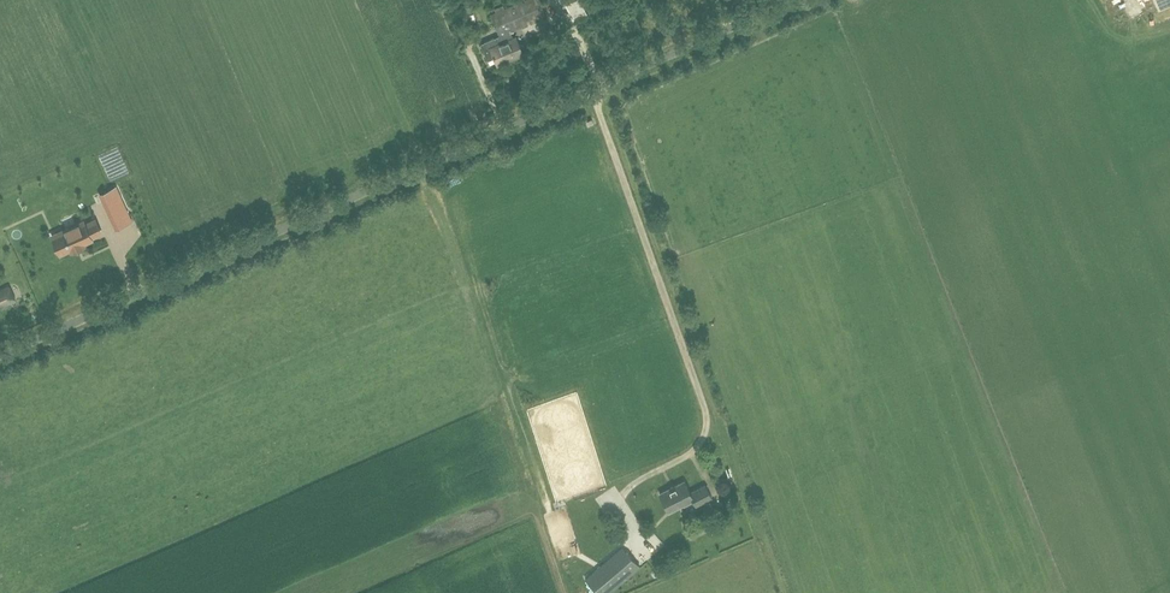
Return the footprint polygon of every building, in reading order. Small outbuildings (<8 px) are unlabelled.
[(510,31),(546,15),(540,0),(524,0),(491,14),(500,35),(481,44),(488,60),(494,57),(498,64),(524,53),(523,52),(525,51),(526,49),(524,45),(522,44),(520,45),(516,37),(513,38),(510,31)] [(105,205),(110,216),(125,209),(115,187),(101,194),(106,204),(105,205)] [(47,249),(55,266),(91,248),(82,231),(47,249)] [(690,492),(684,481),(659,493),(668,511),(683,503),(684,504),(693,500),(695,504),(711,496),(705,485),(690,492)] [(690,540),(710,530),(703,519),(684,528),(690,540)] [(641,567),(621,547),(585,578),(598,592),(610,592),(641,567)]
